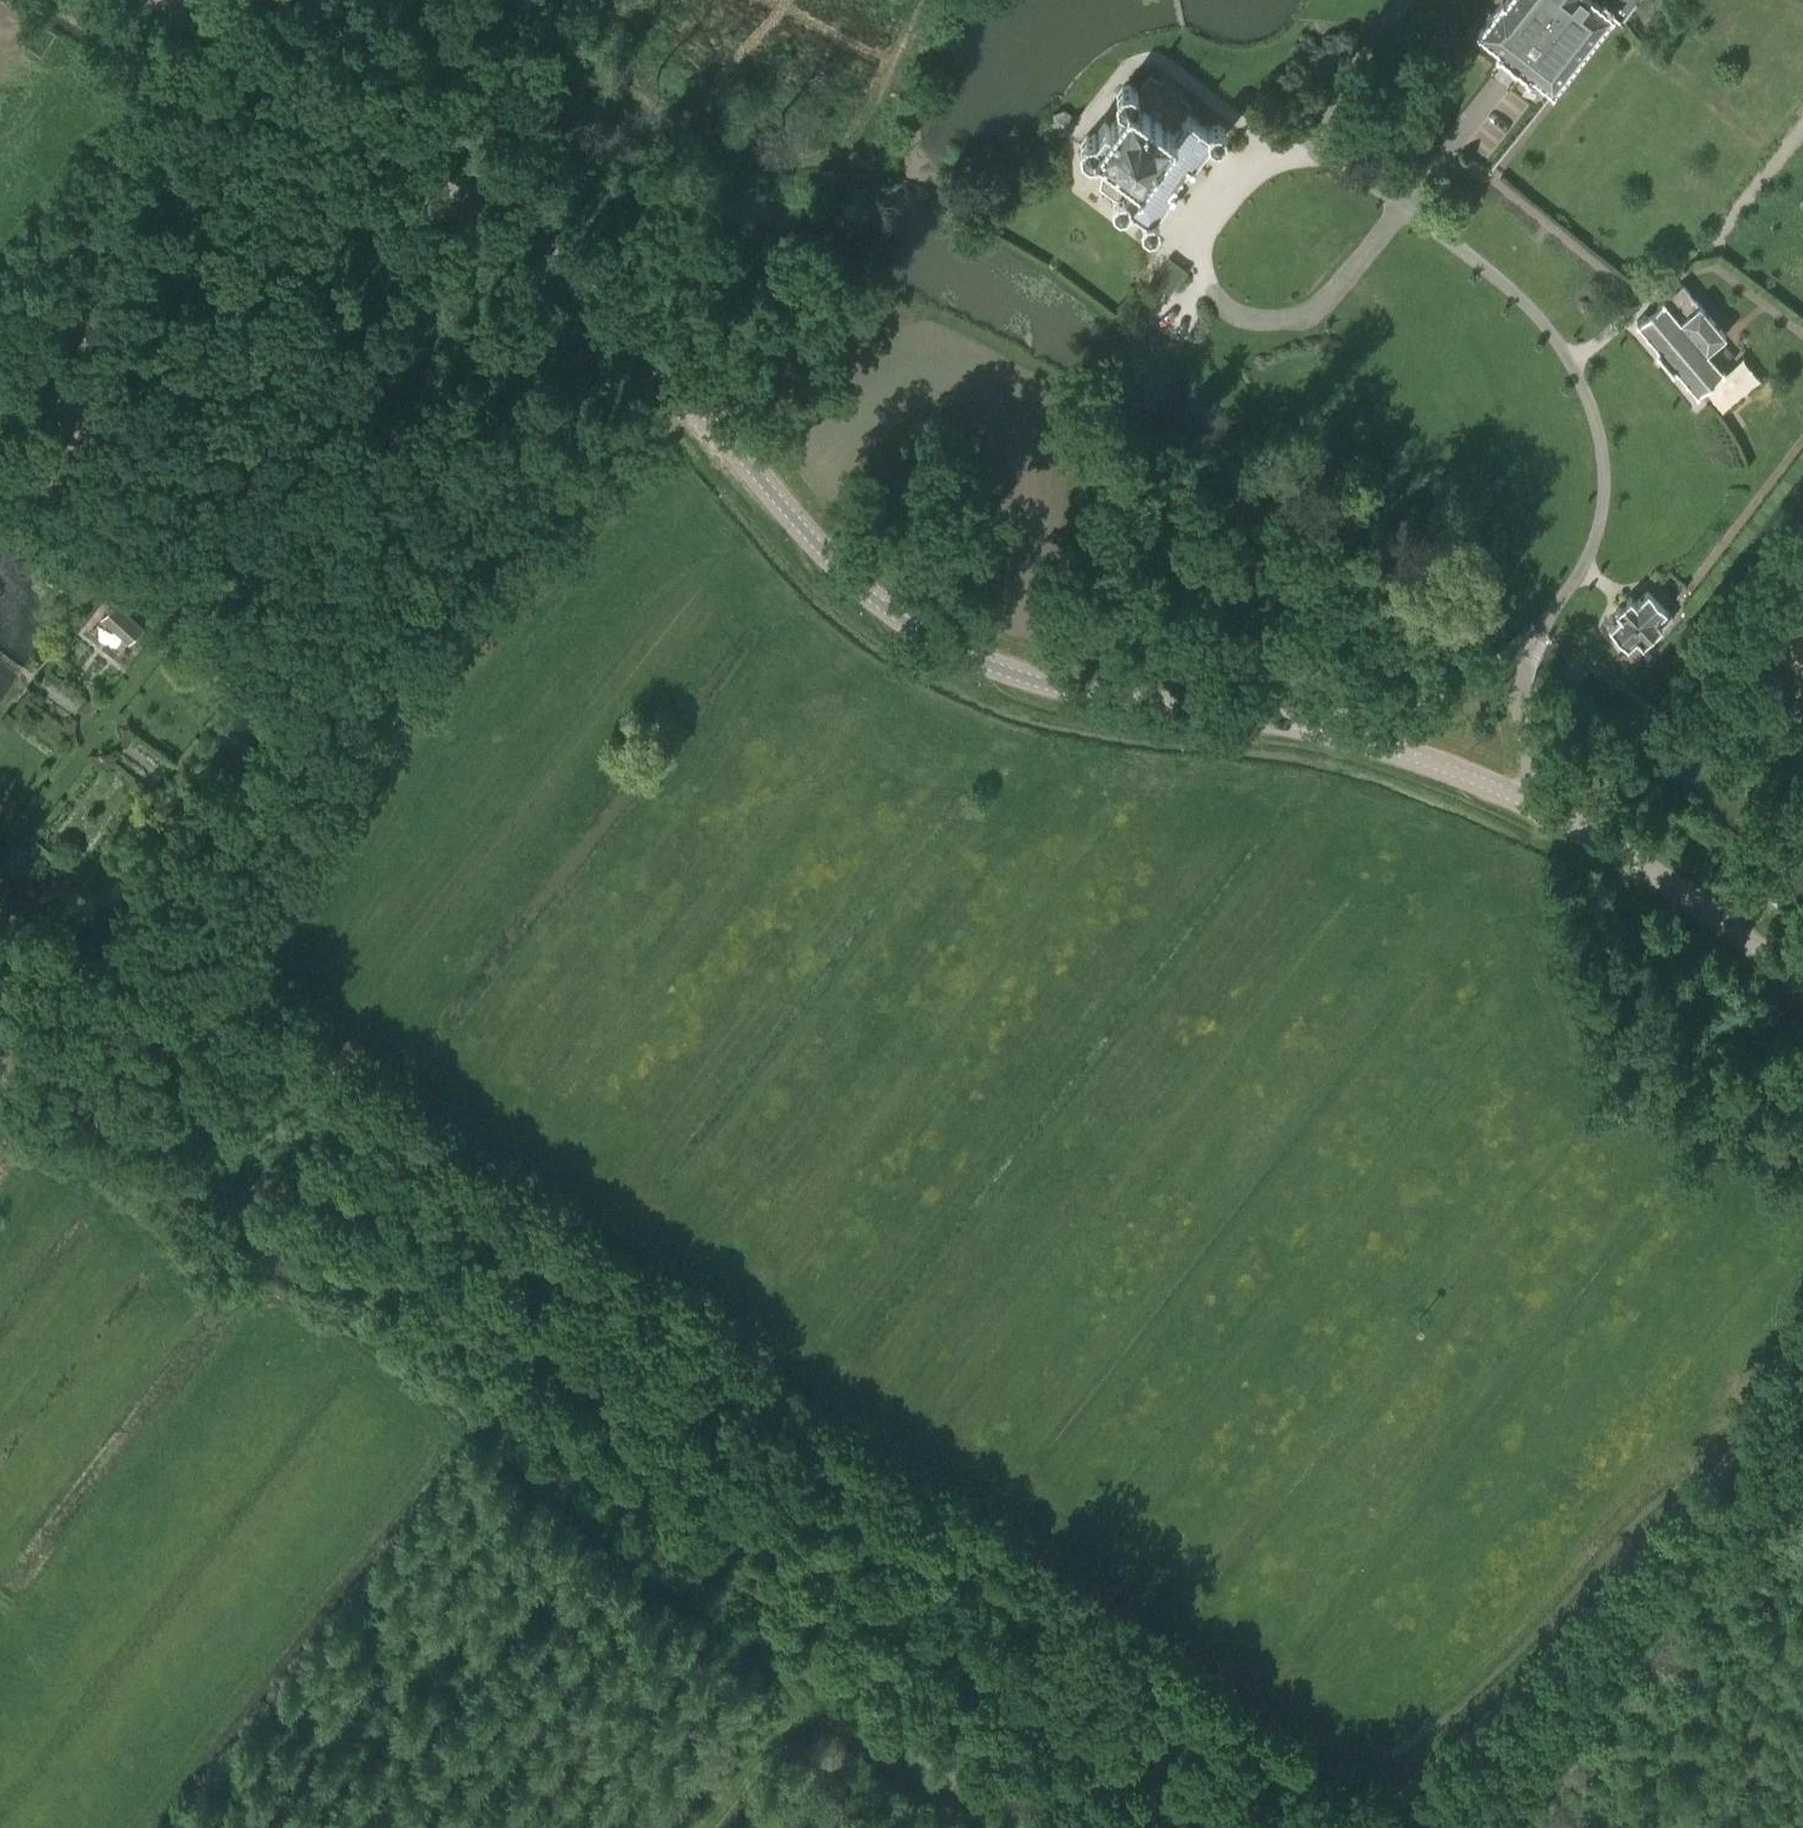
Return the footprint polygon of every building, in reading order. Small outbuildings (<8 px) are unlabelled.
[(1552,92),(1613,15),(1594,0),(1505,0),(1504,2),(1502,1),(1477,33),(1498,50),(1496,54),(1527,78),(1530,75),(1552,92)] [(1628,13),(1639,0),(1614,0),(1612,2),(1628,13)] [(1100,137),(1095,134),(1086,135),(1079,142),(1081,151),(1090,157),(1098,156),(1102,153),(1110,159),(1103,168),(1101,182),(1116,193),(1113,197),(1113,205),(1119,209),(1126,209),(1129,205),(1144,216),(1141,220),(1142,226),(1149,231),(1156,230),(1160,225),(1160,217),(1155,214),(1211,140),(1215,143),(1222,142),(1226,136),(1225,128),(1219,124),(1212,125),(1209,130),(1188,115),(1175,133),(1138,104),(1140,101),(1139,91),(1131,85),(1122,86),(1116,95),(1118,105),(1122,108),(1100,137)] [(1063,111),(1052,117),(1052,129),(1061,136),(1072,131),(1074,118),(1063,111)] [(1683,284),(1636,322),(1659,349),(1656,350),(1672,369),(1675,367),(1697,393),(1725,369),(1724,369),(1736,358),(1719,341),(1726,335),(1683,284)] [(1642,642),(1663,623),(1664,625),(1673,616),(1667,609),(1648,591),(1636,601),(1631,596),(1616,610),(1622,616),(1610,626),(1627,646),(1636,636),(1642,642)] [(117,602),(102,617),(130,641),(142,625),(117,602)] [(1781,898),(1774,893),(1768,899),(1775,905),(1781,898)]
